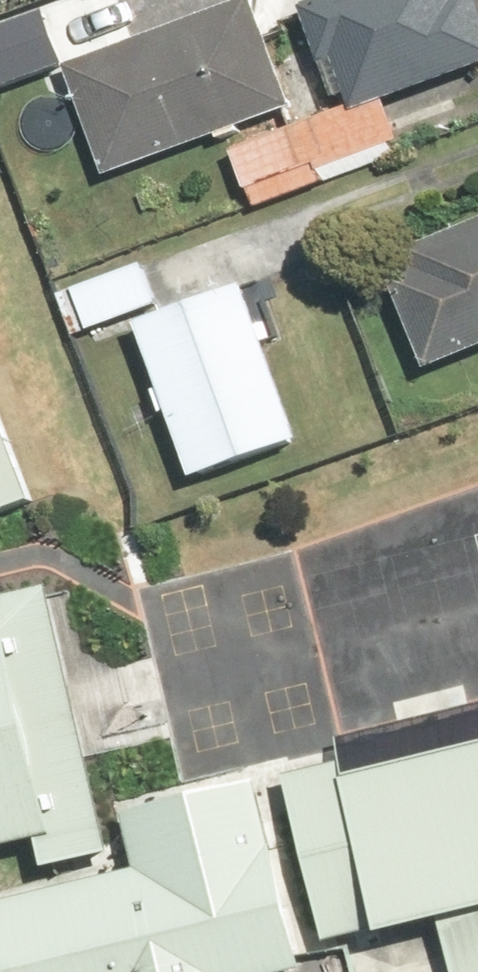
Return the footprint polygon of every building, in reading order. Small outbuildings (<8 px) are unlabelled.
[(392,101),(395,99),(477,73),(477,0),(335,0),(323,4),(357,112),(239,149),(258,211),(411,163),(392,101)] [(258,1),(74,63),(113,176),(296,114),(258,1)] [(445,366),(477,353),(477,227),(428,247),(439,275),(413,285),(445,366)] [(151,263),(82,288),(97,331),(167,306),(151,263)] [(261,287),(151,321),(199,481),(310,448),(261,287)] [(24,499),(0,432),(0,507),(24,499)] [(108,816),(52,580),(0,592),(0,842),(108,816)] [(477,897),(477,699),(288,747),(335,933),(477,897)] [(232,971),(299,955),(252,771),(118,805),(131,852),(0,886),(22,971),(232,971)] [(450,916),(465,971),(477,971),(477,909),(450,916)]
